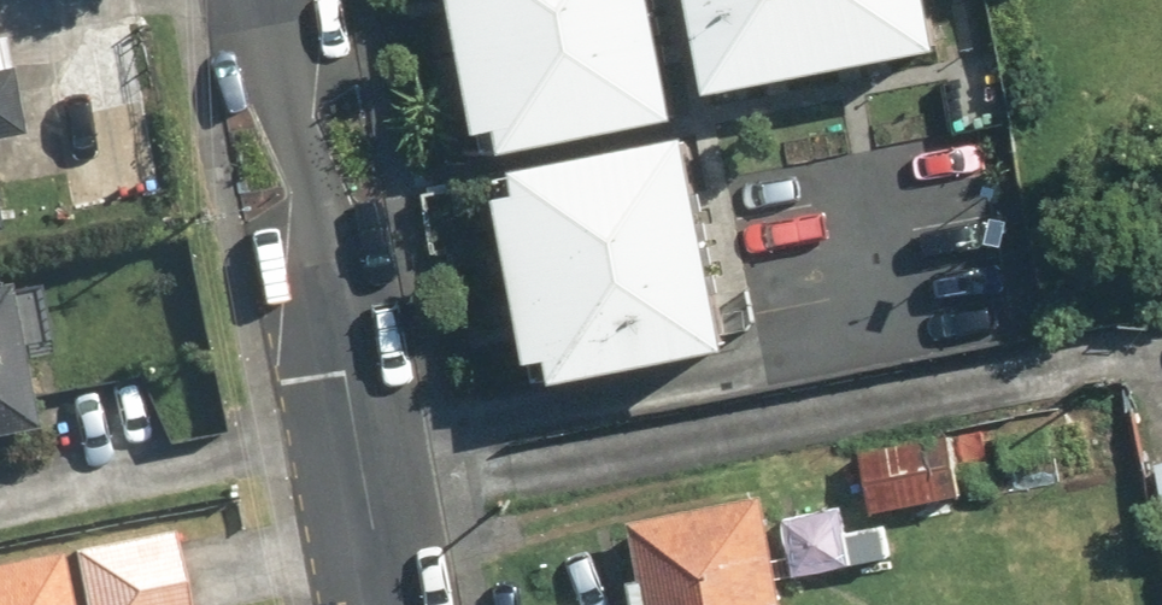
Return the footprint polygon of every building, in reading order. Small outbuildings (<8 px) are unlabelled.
[(639,0),(444,0),(469,136),(497,131),(500,151),(661,121),(639,0)] [(925,53),(915,0),(678,0),(696,97),(925,53)] [(12,143),(0,67),(0,144),(12,143)] [(716,352),(673,139),(507,173),(513,204),(487,209),(519,370),(541,365),(545,387),(716,352)] [(0,308),(0,437),(21,433),(0,308)] [(957,494),(943,431),(856,450),(870,514),(957,494)] [(1149,467),(1161,535),(1161,465),(1149,467)] [(625,526),(637,604),(779,604),(764,505),(625,526)] [(65,545),(73,604),(176,604),(165,531),(65,545)] [(52,558),(0,566),(0,604),(60,604),(52,558)]
